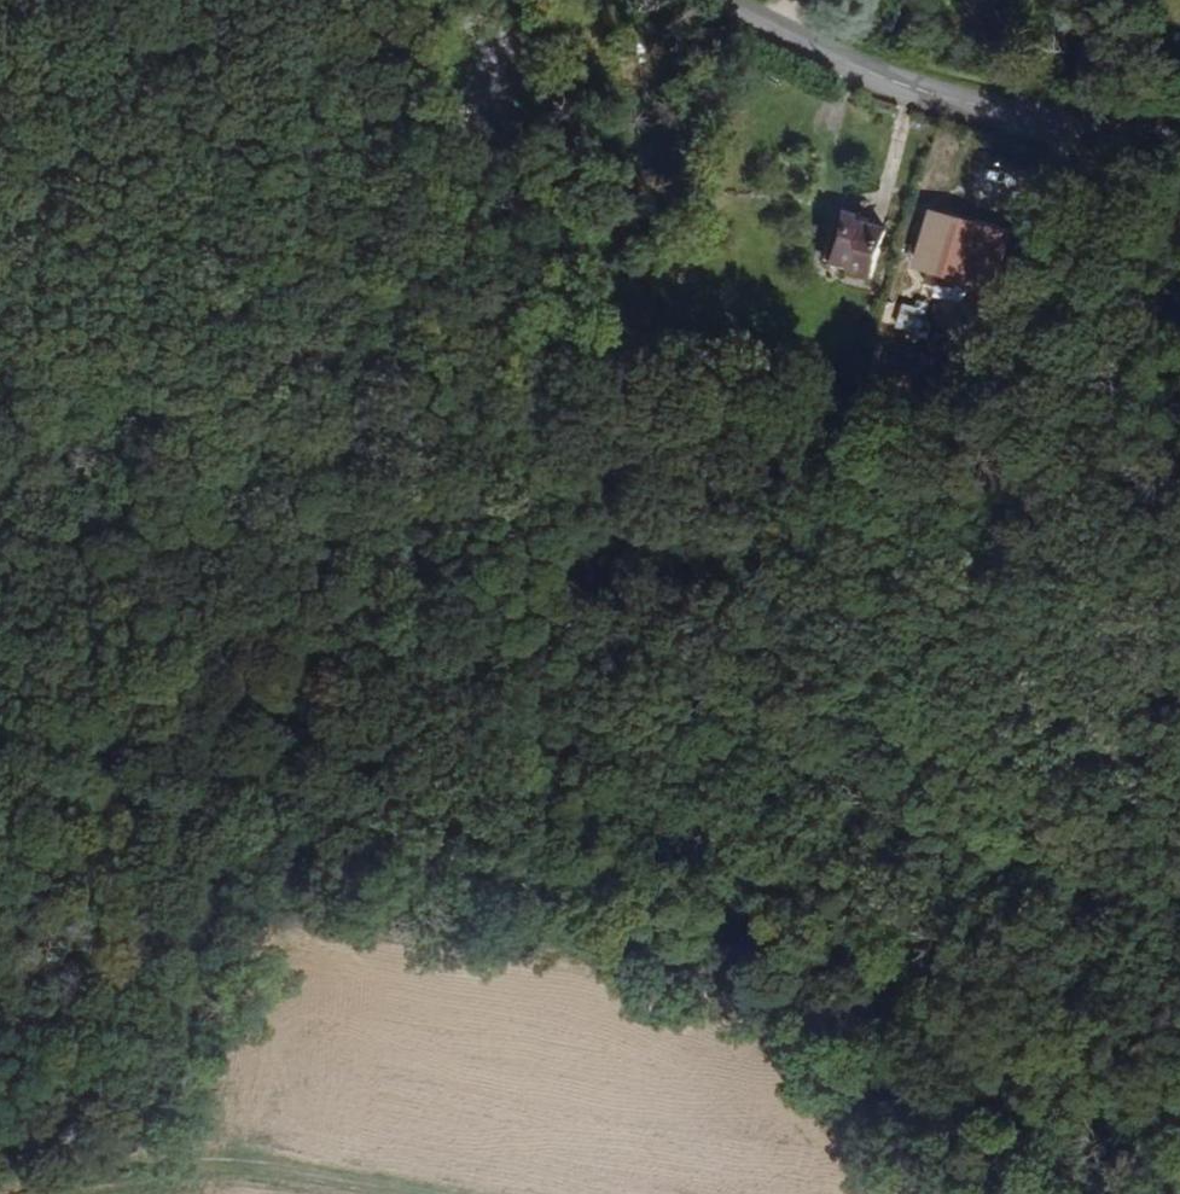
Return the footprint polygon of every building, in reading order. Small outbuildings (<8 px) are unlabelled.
[(1004,263),(1009,235),(979,228),(983,202),(959,194),(946,248),(955,252),(953,265),(972,271),(974,256),(1004,263)] [(894,264),(907,213),(856,200),(855,204),(845,250),(894,264)] [(845,250),(855,204),(848,201),(837,246),(845,250)] [(1009,235),(1015,208),(983,202),(979,228),(1009,235)] [(1023,267),(1029,239),(1009,235),(1004,263),(1023,267)] [(891,294),(895,279),(868,271),(862,287),(891,294)] [(954,296),(957,285),(945,282),(942,292),(954,296)] [(950,317),(954,296),(942,292),(931,288),(926,310),(950,317)]
